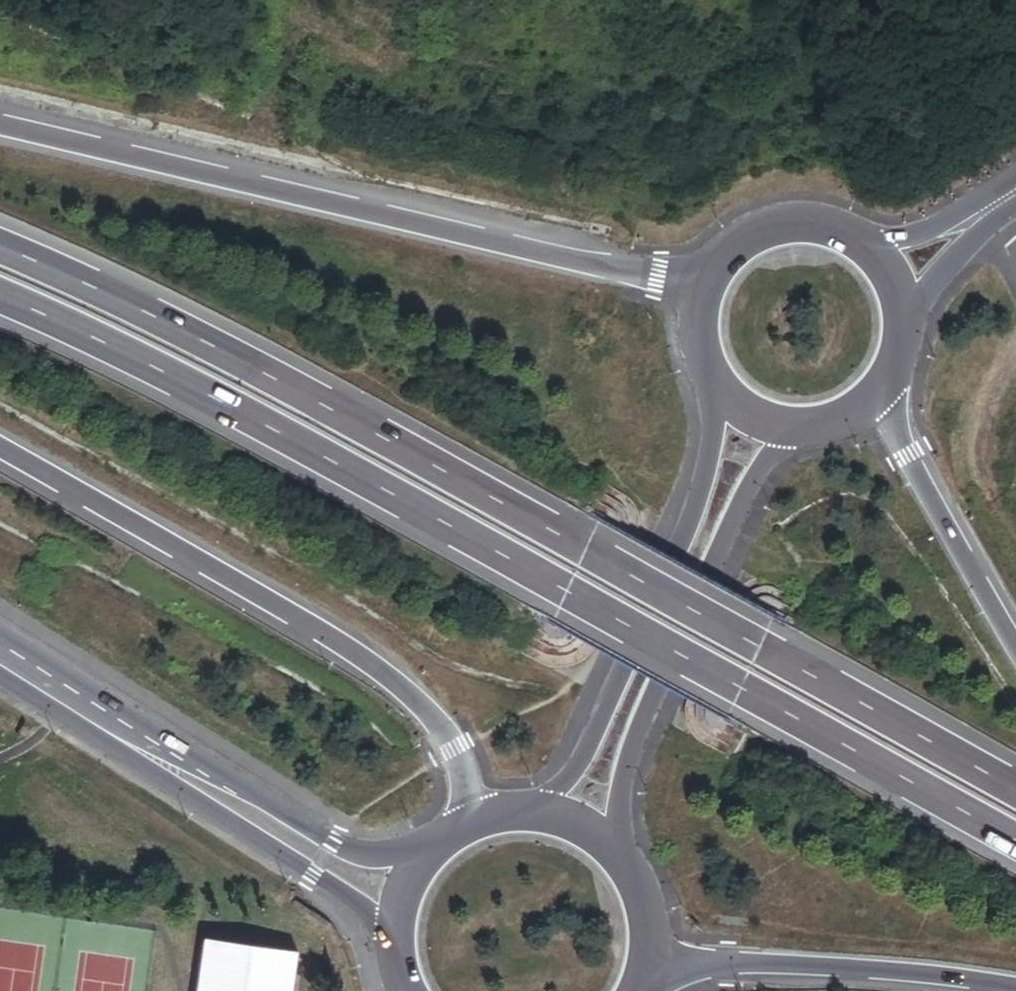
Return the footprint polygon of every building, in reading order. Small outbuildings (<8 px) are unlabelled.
[(198,990),(292,990),(298,953),(206,940),(198,990)]
